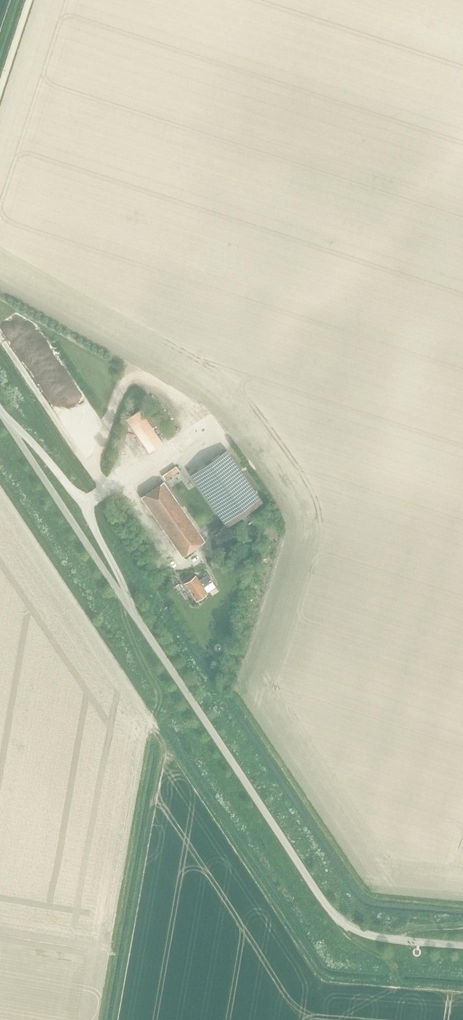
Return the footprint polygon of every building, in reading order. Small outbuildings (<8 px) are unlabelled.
[(162,443),(139,409),(126,419),(149,452),(162,443)] [(225,449),(190,474),(225,525),(261,500),(225,449)] [(175,466),(162,475),(165,480),(178,471),(175,466)] [(182,556),(204,541),(163,481),(140,496),(182,556)] [(208,528),(213,535),(221,530),(215,523),(208,528)] [(165,567),(159,558),(154,561),(160,571),(165,567)] [(195,575),(184,583),(195,600),(207,592),(215,586),(211,581),(212,581),(207,574),(205,572),(203,573),(204,576),(198,580),(195,575)]
